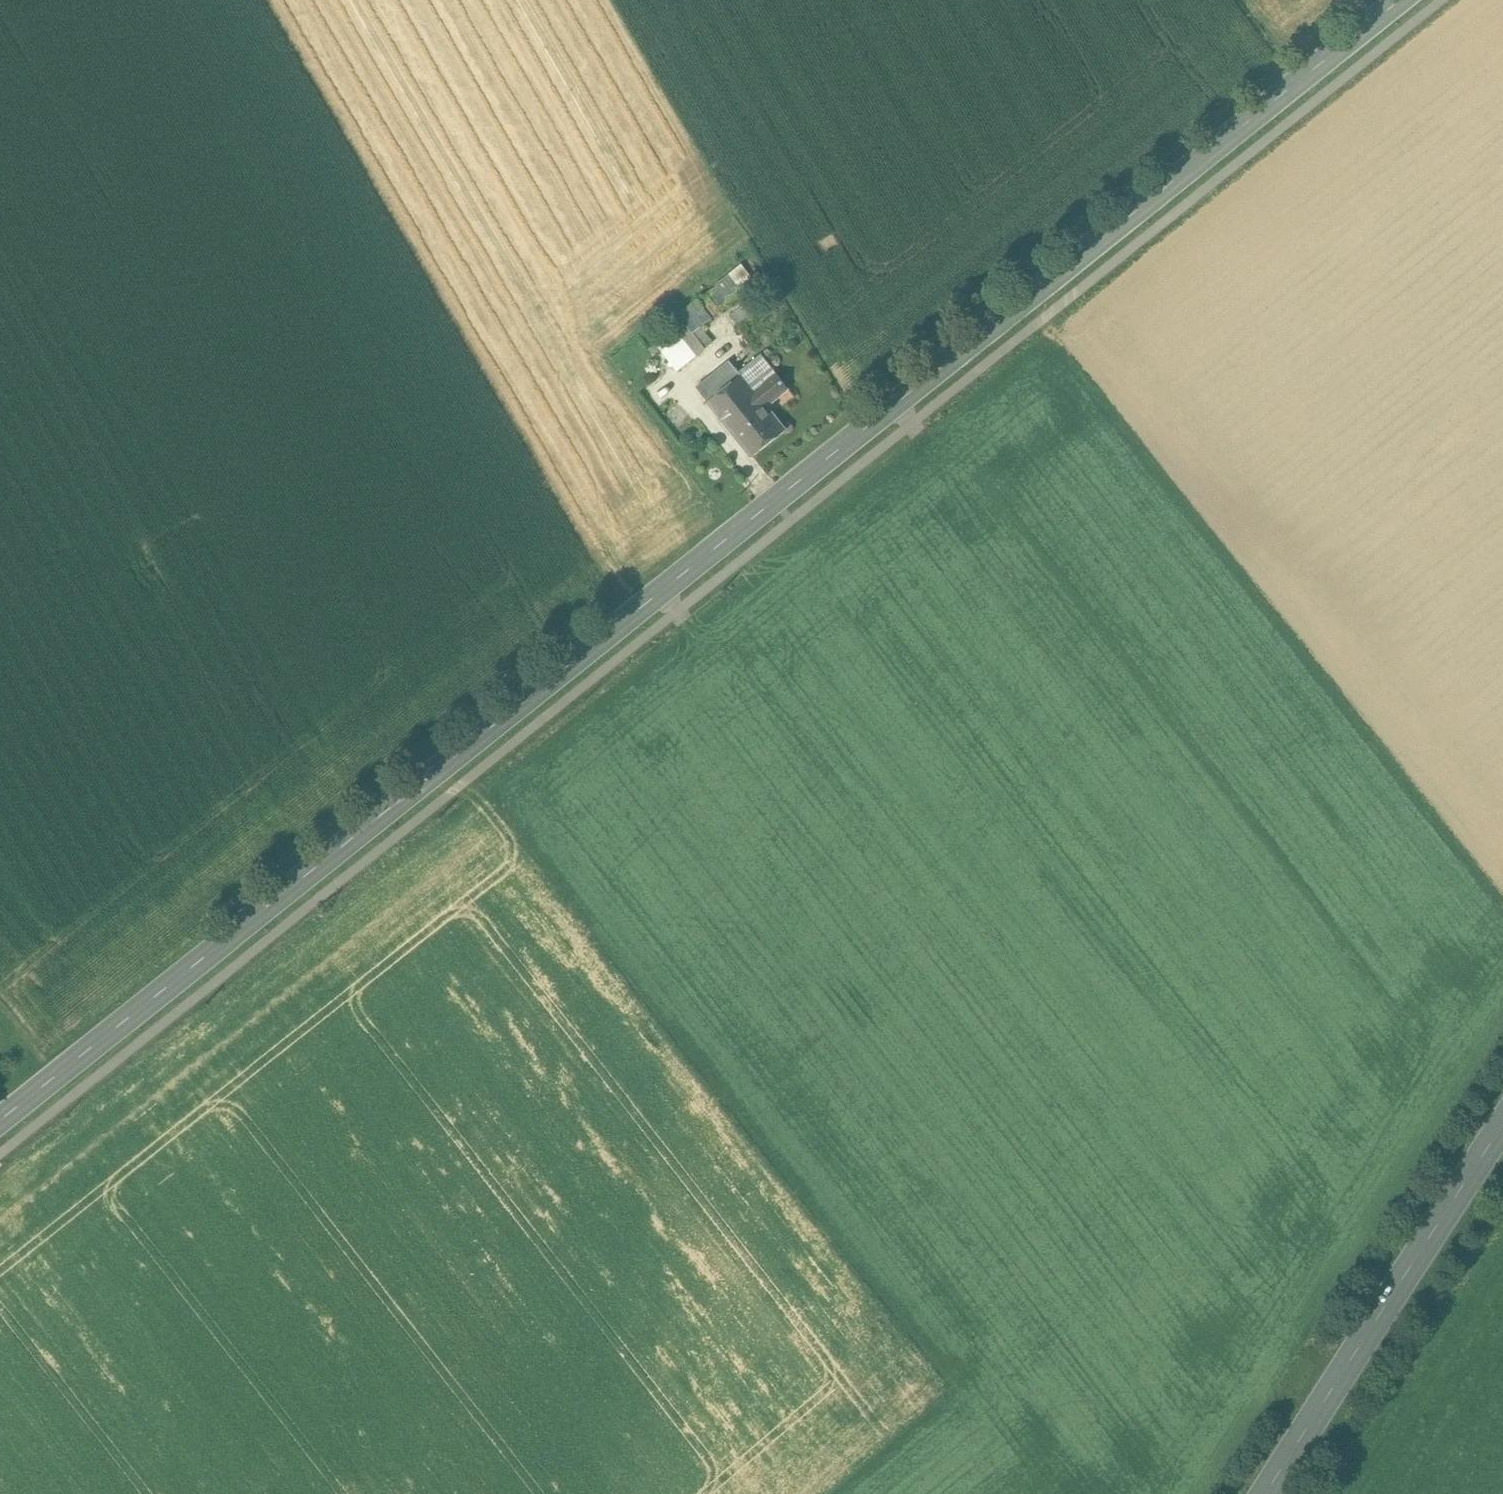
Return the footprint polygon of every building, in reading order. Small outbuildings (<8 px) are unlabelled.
[(708,294),(721,311),(756,284),(742,267),(708,294)] [(708,294),(699,301),(712,318),(721,311),(708,294)] [(755,297),(731,315),(738,324),(762,306),(755,297)] [(712,318),(699,301),(697,299),(679,314),(690,327),(696,322),(701,328),(712,318)] [(701,328),(696,322),(690,327),(706,348),(712,343),(701,328)] [(706,348),(690,327),(674,340),(690,360),(706,348)] [(690,360),(674,340),(661,350),(677,370),(690,360)] [(741,375),(754,391),(776,373),(761,354),(739,372),(741,375)] [(731,363),(698,388),(708,401),(741,375),(739,372),(731,363)] [(776,373),(754,391),(766,406),(788,388),(776,373)] [(754,391),(741,375),(708,401),(752,456),(786,430),(767,406),(766,406),(754,391)]
